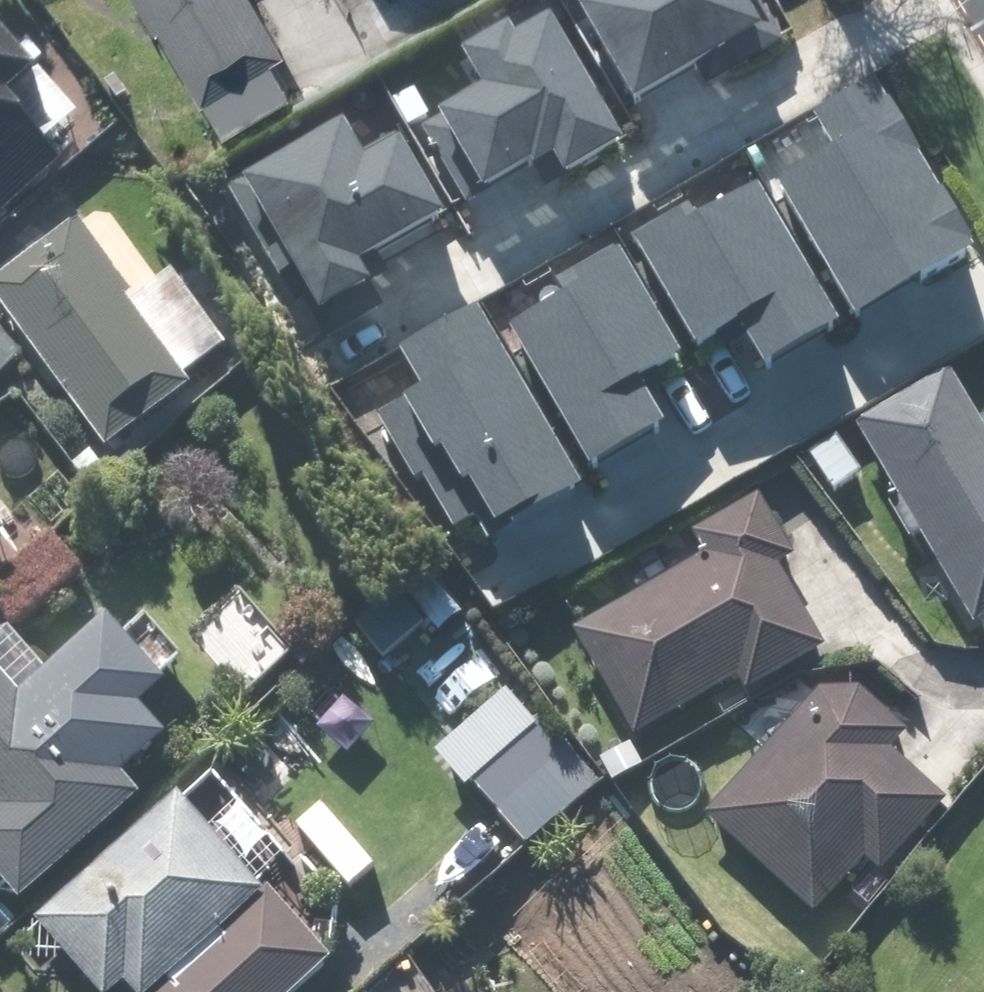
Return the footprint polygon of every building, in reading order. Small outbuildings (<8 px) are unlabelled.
[(275,0),(156,0),(227,127),(304,84),(288,55),(301,47),(275,0)] [(597,13),(586,20),(637,108),(761,37),(739,0),(590,0),(597,13)] [(47,112),(30,93),(53,73),(0,13),(0,152),(47,112)] [(502,84),(433,123),(482,209),(574,155),(589,181),(651,146),(575,14),(539,34),(533,25),(484,53),(502,84)] [(773,186),(855,331),(973,265),(874,90),(811,126),(828,156),(773,186)] [(468,210),(423,137),(390,157),(367,119),(341,135),(336,127),(239,186),(335,343),(406,299),(383,262),(468,210)] [(751,188),(633,254),(697,367),(729,349),(750,387),(836,339),(751,188)] [(143,296),(88,221),(0,285),(0,286),(119,450),(208,385),(197,370),(234,344),(180,269),(143,296)] [(498,319),(590,481),(662,441),(639,398),(684,373),(616,253),(498,319)] [(36,350),(0,314),(0,386),(36,350)] [(499,550),(586,502),(481,316),(395,365),(499,550)] [(961,364),(869,413),(915,496),(894,507),(914,543),(934,532),(983,624),(983,406),(961,364)] [(845,428),(808,449),(834,496),(872,475),(845,428)] [(828,617),(794,561),(809,552),(778,500),(763,509),(752,490),(569,600),(650,734),(779,656),(792,678),(845,646),(828,617)] [(27,526),(0,495),(0,550),(27,526)] [(14,887),(35,910),(72,877),(164,795),(143,771),(191,729),(164,699),(185,680),(125,612),(67,663),(20,611),(0,629),(0,899),(14,887)] [(506,670),(433,729),(516,831),(589,772),(506,670)] [(955,799),(901,746),(918,728),(871,683),(832,691),(714,812),(817,911),(872,853),(888,868),(955,799)] [(289,837),(221,760),(44,915),(112,991),(124,991),(137,980),(148,991),(313,991),(350,959),(351,908),(340,896),(380,861),(329,802),(289,837)]
